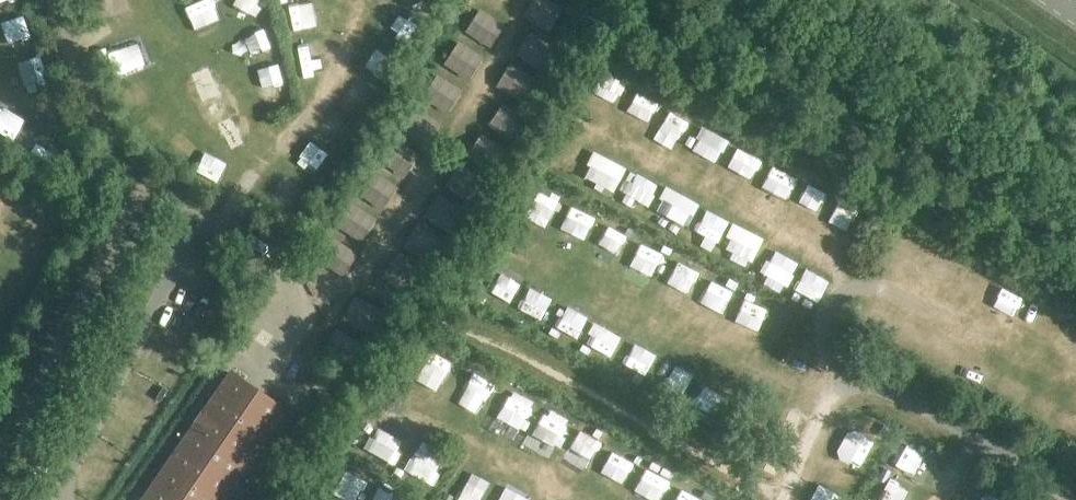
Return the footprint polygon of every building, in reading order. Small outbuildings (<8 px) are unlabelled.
[(142,499),(222,499),(284,409),(231,372),(142,499)]
